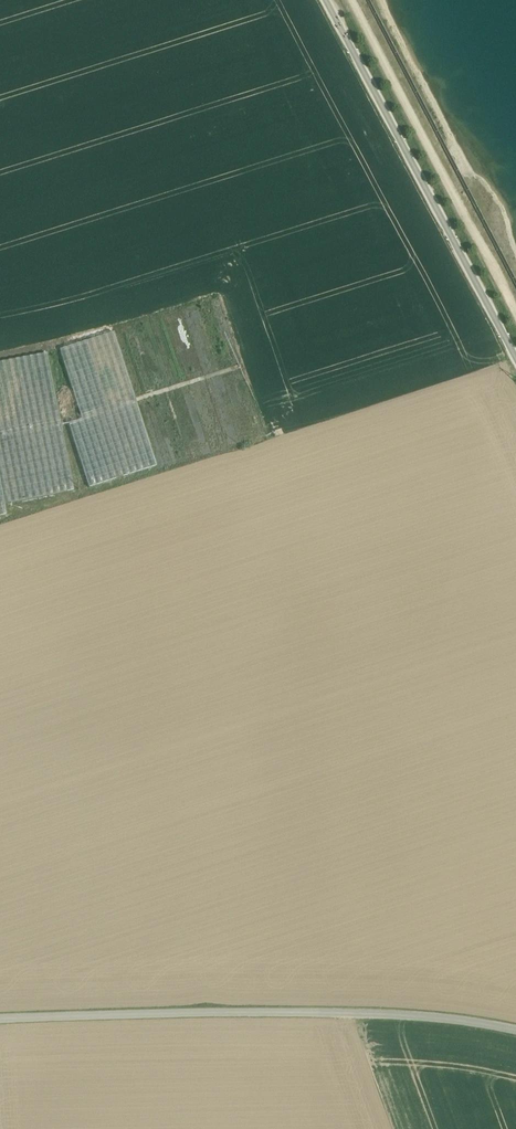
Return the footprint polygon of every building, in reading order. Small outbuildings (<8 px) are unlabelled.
[(114,333),(60,350),(82,420),(69,424),(89,488),(157,466),(114,333)] [(0,365),(0,520),(10,518),(8,507),(77,494),(50,356),(0,365)]
